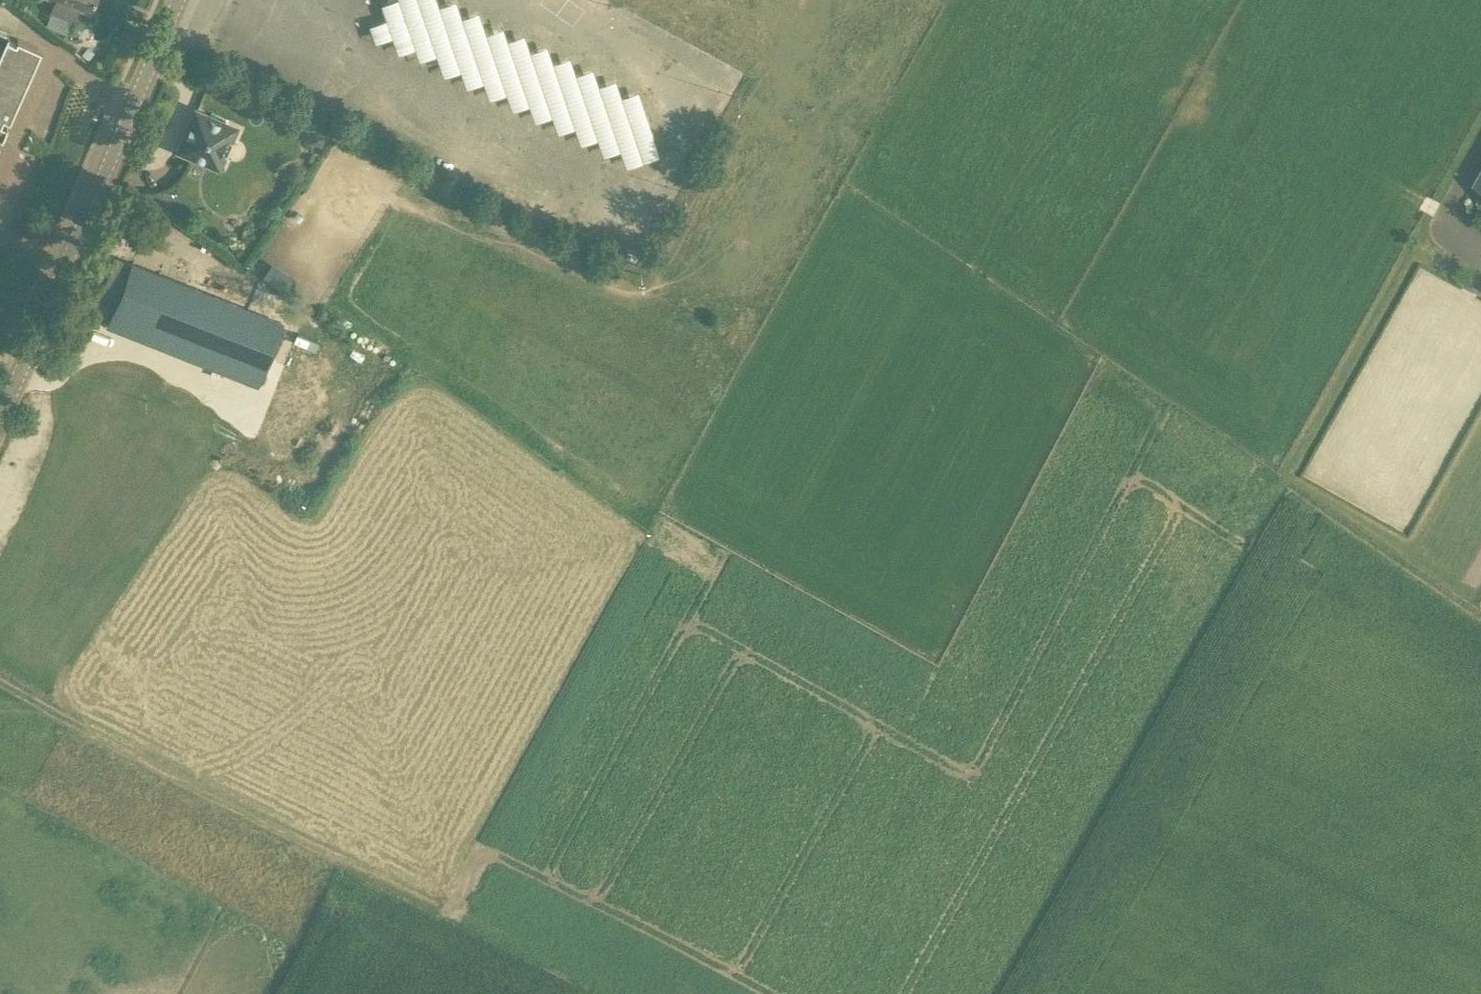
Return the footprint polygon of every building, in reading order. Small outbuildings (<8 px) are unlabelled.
[(89,11),(94,0),(63,0),(89,11)] [(409,49),(476,83),(485,81),(489,97),(508,93),(512,109),(530,104),(534,120),(553,115),(557,131),(576,126),(581,143),(599,138),(603,154),(622,150),(626,165),(659,156),(641,89),(621,95),(616,79),(598,84),(597,77),(445,0),(390,0),(379,21),(370,23),(375,41),(394,36),(398,52),(409,49)] [(45,52),(0,31),(0,152),(45,52)] [(197,112),(180,150),(219,167),(224,155),(228,156),(234,142),(230,141),(235,129),(197,112)] [(136,397),(158,342),(172,348),(174,340),(172,340),(176,330),(184,333),(188,323),(211,332),(222,303),(115,259),(99,299),(114,305),(85,376),(136,397)] [(273,263),(266,276),(287,287),(294,274),(273,263)] [(312,350),(321,329),(298,320),(289,340),(312,350)]
